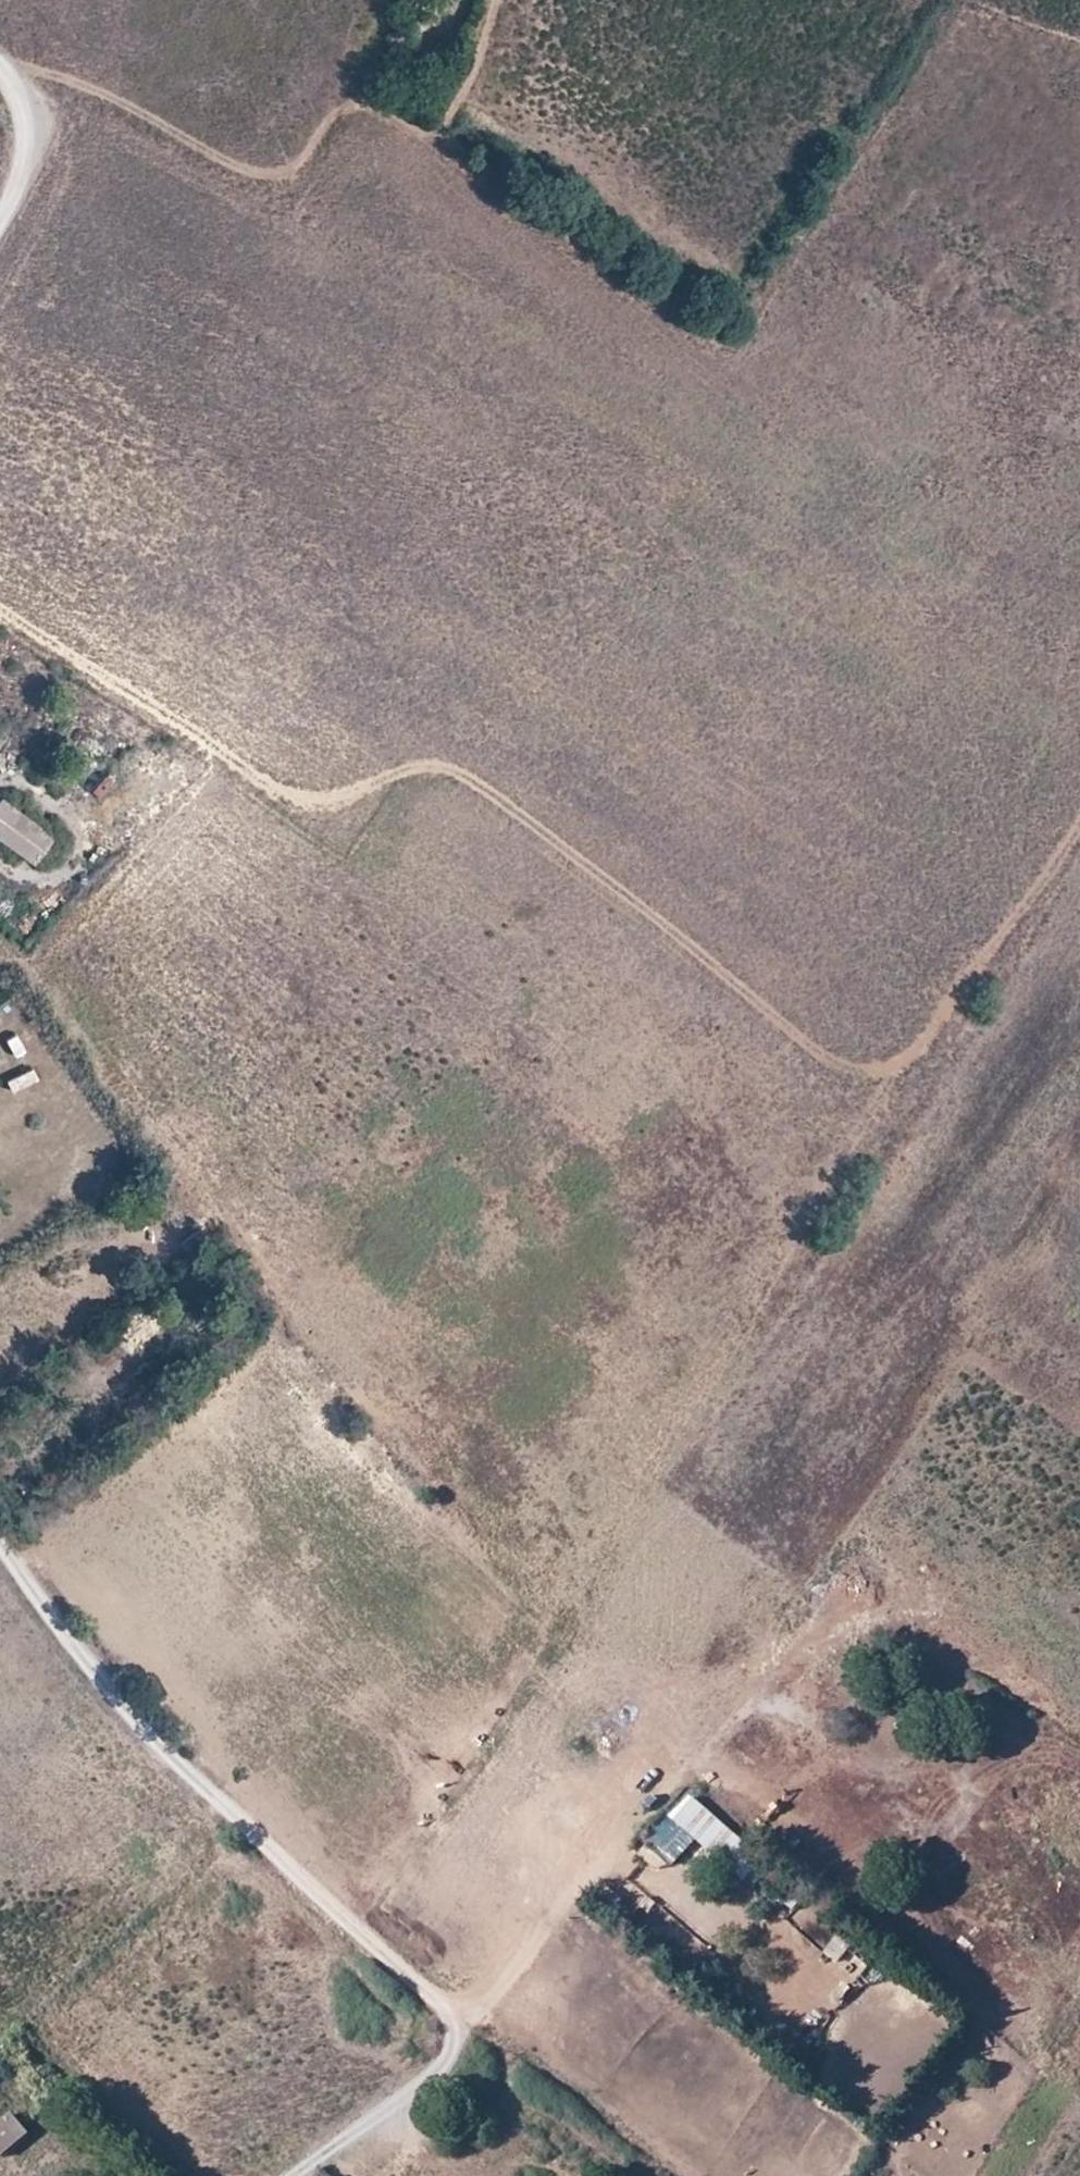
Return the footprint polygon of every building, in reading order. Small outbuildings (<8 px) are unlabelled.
[(54,840),(0,799),(0,838),(35,865),(54,840)] [(7,1080),(12,1093),(39,1082),(34,1070),(7,1080)] [(689,1794),(671,1813),(747,1884),(765,1865),(689,1794)] [(671,1864),(693,1841),(664,1813),(642,1836),(671,1864)] [(824,1950),(840,1960),(851,1944),(835,1933),(824,1950)] [(29,2140),(15,2112),(0,2119),(0,2154),(29,2140)]
